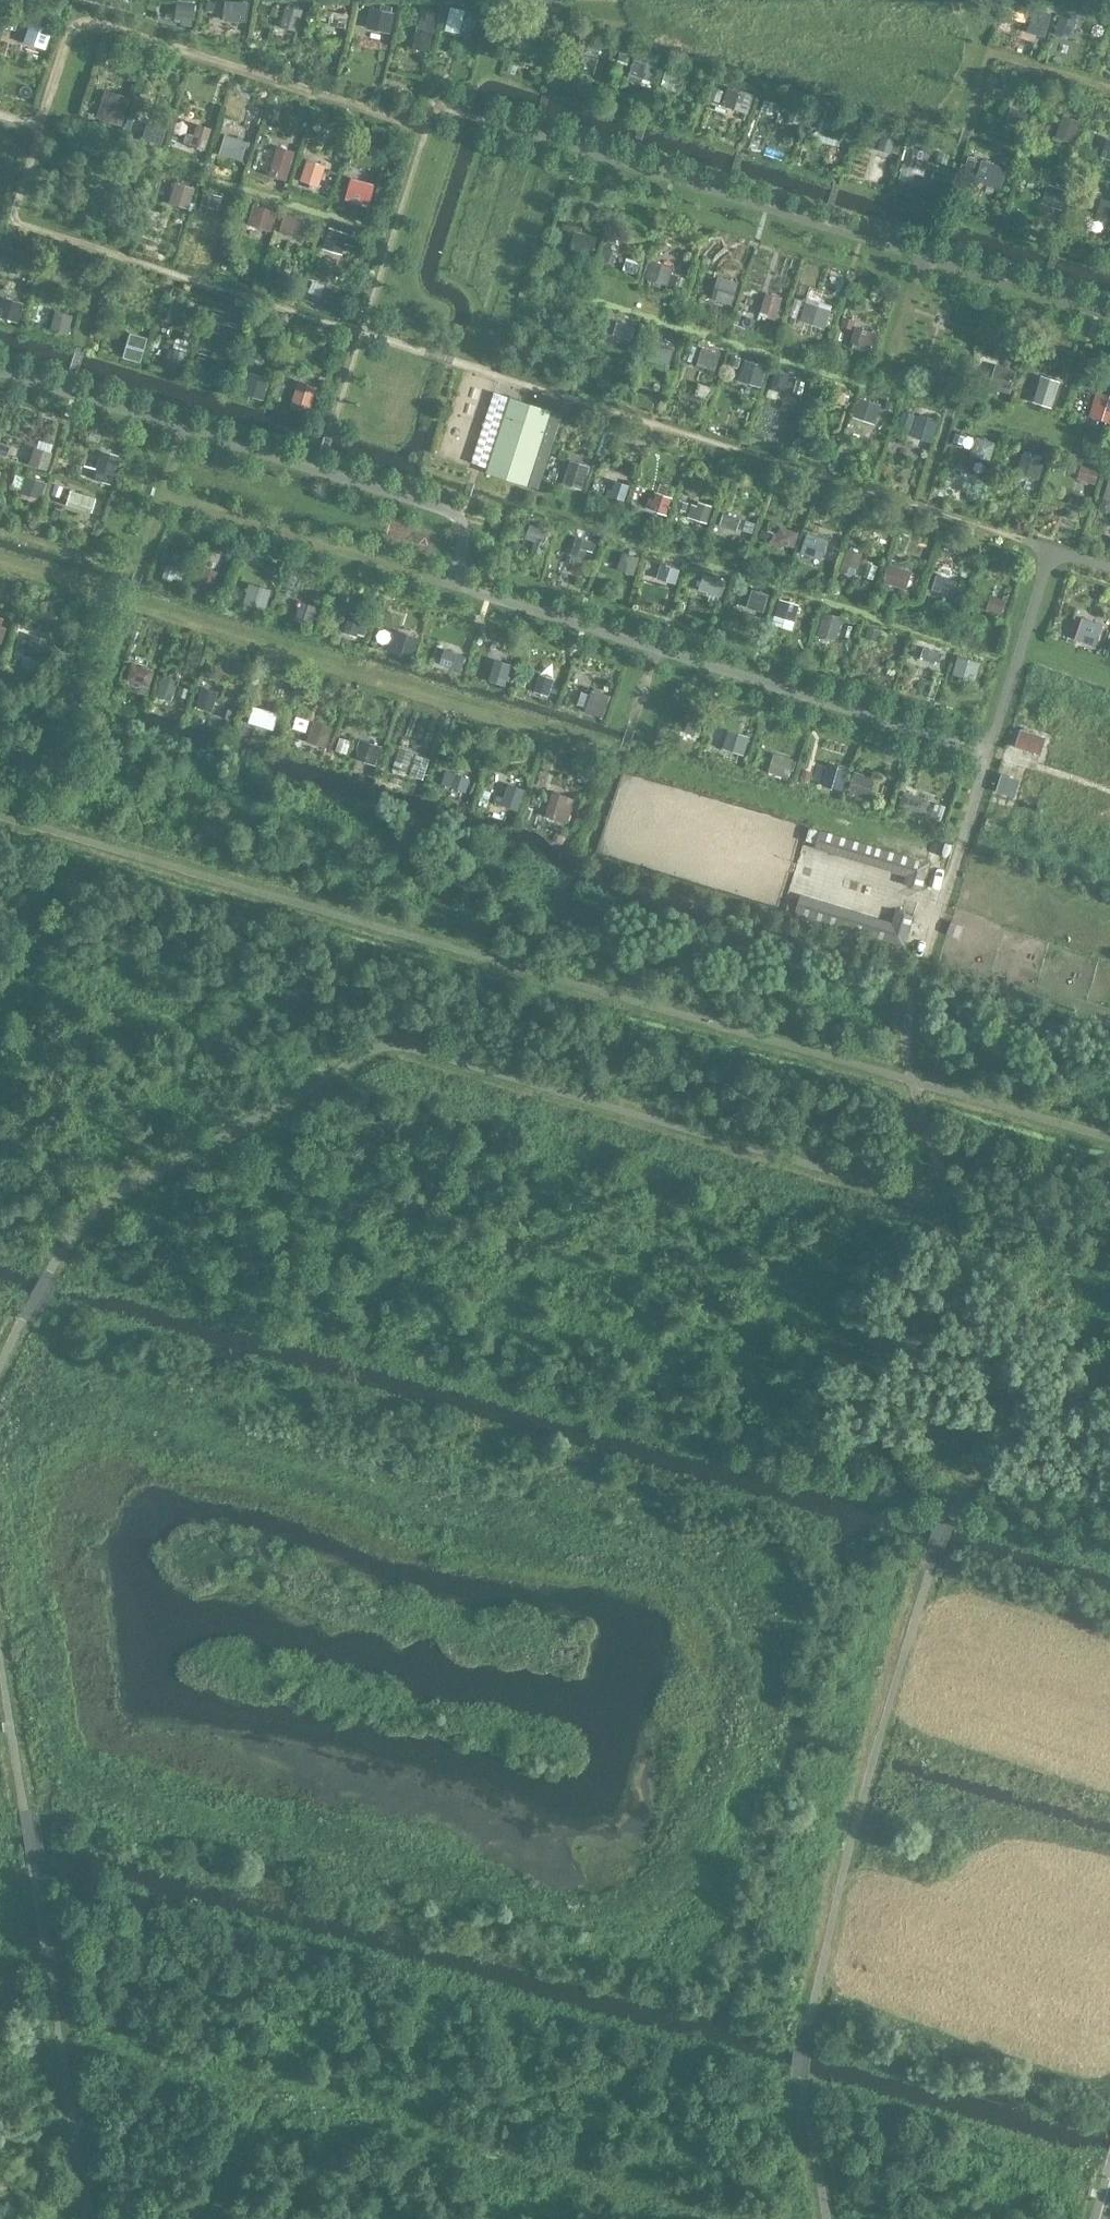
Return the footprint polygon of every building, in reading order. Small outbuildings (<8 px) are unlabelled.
[(450,12),(448,21),(461,24),(463,15),(450,12)] [(1039,30),(1040,17),(1020,16),(1019,29),(1039,30)] [(1056,16),(1052,29),(1074,36),(1078,24),(1056,16)] [(578,38),(571,53),(591,62),(598,48),(578,38)] [(629,71),(644,77),(649,63),(635,57),(629,71)] [(659,81),(681,88),(685,74),(664,67),(659,81)] [(728,85),(725,105),(750,109),(754,90),(728,85)] [(114,103),(96,98),(91,111),(110,117),(114,103)] [(794,127),(801,111),(781,102),(774,119),(794,127)] [(1024,116),(1004,111),(1001,124),(1021,128),(1024,116)] [(164,120),(142,114),(138,126),(160,133),(164,120)] [(841,123),(820,119),(817,132),(839,136),(841,123)] [(200,130),(182,124),(177,138),(195,144),(200,130)] [(1068,133),(1051,127),(1047,139),(1063,145),(1068,133)] [(902,143),(879,136),(874,151),(897,158),(902,143)] [(238,144),(216,137),(212,151),(234,158),(238,144)] [(281,144),(276,173),(290,175),(294,146),(281,144)] [(1101,158),(1109,161),(1109,145),(1105,144),(1101,158)] [(266,150),(252,147),(249,163),(263,166),(266,150)] [(918,167),(937,173),(942,159),(923,152),(918,167)] [(961,174),(974,179),(984,157),(971,152),(961,174)] [(978,177),(1002,186),(1010,166),(986,157),(978,177)] [(319,169),(297,164),(293,178),(315,183),(319,169)] [(1021,174),(1014,188),(1030,195),(1036,181),(1021,174)] [(365,184),(343,176),(337,191),(359,199),(365,184)] [(162,195),(180,202),(186,188),(167,181),(162,195)] [(1058,194),(1041,191),(1039,206),(1056,209),(1058,194)] [(220,197),(203,192),(200,205),(217,210),(220,197)] [(1083,204),(1081,218),(1102,220),(1104,207),(1083,204)] [(240,205),(234,221),(254,229),(260,212),(240,205)] [(303,229),(286,220),(280,233),(297,241),(303,229)] [(568,254),(573,240),(553,232),(548,246),(568,254)] [(332,234),(326,249),(343,256),(349,241),(332,234)] [(597,265),(614,264),(613,243),(596,244),(597,265)] [(636,274),(641,262),(629,257),(624,269),(636,274)] [(672,270),(653,265),(648,281),(667,286),(672,270)] [(734,303),(740,277),(719,272),(713,298),(734,303)] [(776,312),(778,298),(753,293),(751,307),(776,312)] [(0,294),(0,309),(11,314),(16,301),(0,294)] [(824,299),(806,297),(804,312),(821,315),(824,299)] [(598,319),(593,331),(617,341),(622,329),(598,319)] [(868,353),(874,335),(843,325),(837,343),(868,353)] [(108,332),(104,346),(121,351),(125,337),(108,332)] [(646,333),(641,347),(664,356),(670,342),(646,333)] [(690,346),(685,359),(703,367),(708,353),(690,346)] [(157,349),(152,362),(176,370),(180,357),(157,349)] [(731,374),(754,382),(759,370),(736,361),(731,374)] [(197,362),(193,377),(217,385),(222,370),(197,362)] [(1009,367),(996,362),(987,383),(1001,388),(1009,367)] [(468,465),(495,378),(466,369),(439,456),(468,465)] [(792,398),(798,381),(777,374),(771,390),(792,398)] [(1026,396),(1053,405),(1060,383),(1033,374),(1026,396)] [(247,375),(240,390),(259,398),(265,384),(247,375)] [(280,403),(299,410),(304,396),(285,389),(280,403)] [(1088,397),(1084,415),(1106,420),(1109,405),(1109,403),(1088,397)] [(511,398),(487,471),(528,484),(546,427),(552,429),(556,417),(550,415),(552,411),(511,398)] [(879,415),(866,408),(855,428),(869,435),(879,415)] [(916,425),(897,418),(892,433),(911,440),(916,425)] [(40,440),(25,434),(19,450),(34,456),(40,440)] [(984,443),(966,440),(964,452),(982,456),(984,443)] [(73,452),(52,442),(45,456),(66,467),(73,452)] [(1024,448),(1019,470),(1041,475),(1045,453),(1024,448)] [(117,465),(93,455),(85,473),(110,483),(117,465)] [(580,470),(558,462),(553,477),(574,485),(580,470)] [(1090,468),(1071,463),(1063,481),(1085,482),(1090,468)] [(52,474),(27,467),(22,481),(47,489),(52,474)] [(623,480),(601,473),(596,489),(618,496),(623,480)] [(92,493),(65,483),(59,499),(87,509),(92,493)] [(658,492),(635,484),(629,500),(652,508),(658,492)] [(698,505),(678,499),(673,514),(693,521),(698,505)] [(745,520),(718,514),(715,529),(741,535),(745,520)] [(502,529),(521,535),(525,522),(506,517),(502,529)] [(775,540),(796,545),(801,528),(780,522),(775,540)] [(526,537),(539,543),(545,530),(533,524),(526,537)] [(576,533),(572,551),(593,556),(598,538),(576,533)] [(823,541),(798,538),(796,554),(821,557),(823,541)] [(837,562),(854,566),(857,550),(840,546),(837,562)] [(636,559),(615,551),(609,566),(631,574),(636,559)] [(679,561),(656,554),(650,573),(673,580),(679,561)] [(913,571),(878,560),(873,576),(908,587),(913,571)] [(723,574),(696,566),(690,587),(716,595),(723,574)] [(938,571),(932,588),(953,595),(959,578),(938,571)] [(252,581),(230,576),(226,594),(248,599),(252,581)] [(1003,584),(979,576),(974,594),(998,601),(1003,584)] [(766,587),(743,580),(736,601),(760,608),(766,587)] [(811,601),(785,593),(778,614),(804,621),(811,601)] [(843,610),(824,605),(817,626),(836,632),(843,610)] [(364,617),(342,609),(334,628),(357,637),(364,617)] [(1096,621),(1065,614),(1062,630),(1092,637),(1096,621)] [(891,625),(868,618),(861,642),(883,649),(891,625)] [(405,650),(412,633),(391,625),(384,642),(405,650)] [(456,634),(435,627),(427,651),(449,658),(456,634)] [(939,640),(919,634),(913,654),(932,660),(939,640)] [(977,651),(955,645),(948,669),(970,675),(977,651)] [(516,654),(494,647),(487,669),(509,676),(516,654)] [(539,672),(537,689),(554,691),(556,674),(539,672)] [(225,691),(194,682),(188,701),(219,710),(225,691)] [(605,686),(579,685),(578,710),(604,711),(605,686)] [(273,708),(246,699),(240,715),(268,724),(273,708)] [(326,719),(299,712),(293,734),(320,741),(326,719)] [(706,721),(681,712),(676,729),(700,737),(706,721)] [(720,727),(715,744),(739,752),(745,735),(720,727)] [(1021,728),(1015,746),(1040,754),(1046,736),(1021,728)] [(381,741),(353,735),(348,756),(376,762),(381,741)] [(766,750),(760,767),(785,775),(791,758),(766,750)] [(806,750),(802,769),(826,774),(829,755),(806,750)] [(451,770),(431,761),(423,781),(443,790),(451,770)] [(851,768),(844,787),(872,797),(879,778),(851,768)] [(468,778),(456,774),(452,787),(464,791),(468,778)] [(995,795),(1011,800),(1017,782),(1000,777),(995,795)] [(529,785),(498,778),(493,802),(524,809),(529,785)] [(575,797),(547,790),(541,813),(570,820),(575,797)] [(899,793),(896,810),(920,814),(923,796),(899,793)] [(929,863),(820,830),(816,843),(912,872),(908,884),(921,889),(929,863)] [(904,945),(913,915),(900,911),(895,928),(799,899),(795,912),(837,925),(849,928),(904,945)] [(835,934),(834,936),(846,940),(847,937),(849,928),(837,925),(835,934)]
